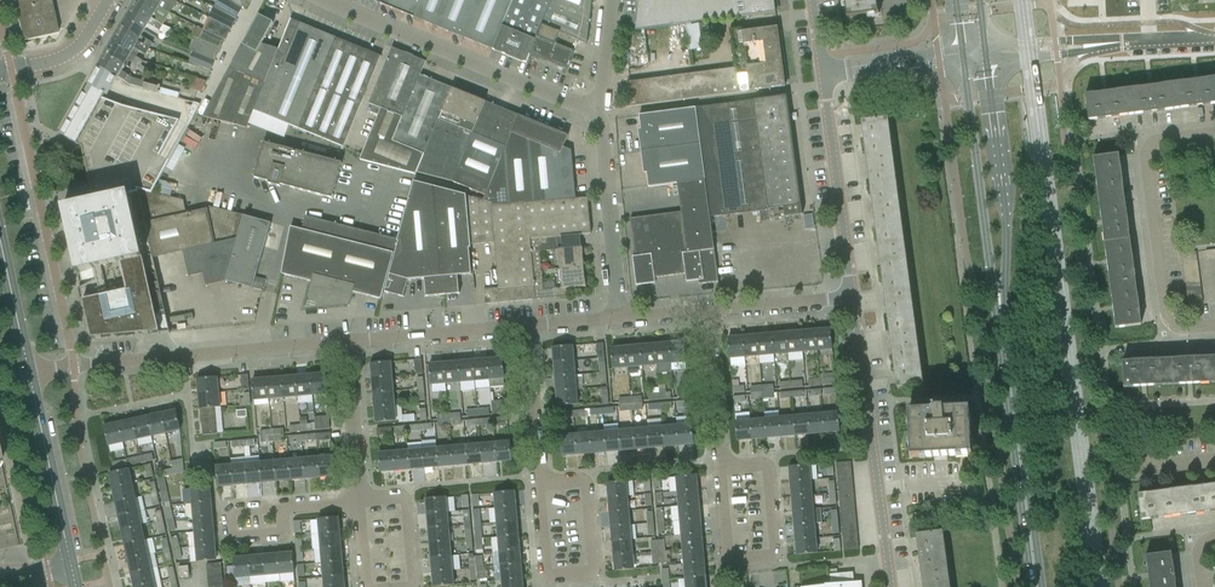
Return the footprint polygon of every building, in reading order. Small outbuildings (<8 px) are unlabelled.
[(14,2),(22,42),(58,34),(51,0),(22,0),(14,2)] [(133,7),(145,15),(163,25),(170,13),(159,7),(148,0),(137,0),(133,7)] [(215,7),(236,19),(242,9),(228,0),(218,0),(215,7)] [(244,10),(249,0),(228,0),(242,9),(244,10)] [(414,17),(421,0),(381,0),(380,4),(382,4),(382,3),(382,2),(404,11),(416,7),(417,7),(414,16),(413,15),(412,17),(414,17)] [(492,49),(513,0),(421,0),(414,17),(492,49)] [(529,53),(551,0),(513,0),(492,49),(526,63),(529,53)] [(529,53),(566,68),(578,40),(587,43),(592,0),(551,0),(529,53)] [(775,12),(775,10),(774,0),(638,0),(635,31),(683,25),(700,22),(775,12)] [(845,7),(846,18),(867,15),(878,14),(876,0),(844,0),(844,2),(845,7)] [(129,15),(126,19),(145,31),(149,25),(159,31),(163,25),(145,15),(133,7),(129,15)] [(215,7),(209,18),(231,29),(236,19),(215,7)] [(246,127),(253,110),(278,49),(260,46),(273,23),(259,15),(260,14),(259,13),(203,116),(246,127)] [(209,18),(204,29),(226,40),(231,29),(209,18)] [(125,21),(119,31),(149,49),(150,48),(153,43),(142,36),(145,31),(126,19),(125,21)] [(343,147),(364,97),(381,56),(291,19),(278,49),(253,110),(343,147)] [(734,68),(708,71),(711,96),(785,86),(778,26),(742,31),(741,27),(729,29),(734,68)] [(204,29),(199,40),(221,49),(226,40),(204,29)] [(119,31),(112,42),(130,53),(132,54),(136,57),(139,51),(145,55),(146,54),(149,49),(119,31)] [(195,39),(189,50),(200,54),(214,60),(215,60),(221,49),(199,40),(195,39)] [(112,42),(105,54),(126,66),(135,72),(139,66),(142,60),(136,57),(132,54),(130,53),(112,42)] [(371,100),(369,104),(373,105),(403,117),(420,75),(426,61),(392,48),(387,59),(371,100)] [(105,54),(98,66),(113,75),(123,81),(130,85),(134,79),(122,72),(126,66),(105,54)] [(200,54),(196,65),(210,70),(214,60),(200,54)] [(113,75),(98,66),(97,69),(89,84),(60,135),(81,147),(92,195),(93,201),(62,208),(77,273),(83,301),(91,339),(149,334),(157,333),(159,333),(168,332),(169,332),(154,258),(139,190),(151,193),(187,127),(197,108),(193,106),(184,120),(174,114),(173,116),(120,85),(123,81),(113,75)] [(711,96),(708,71),(629,81),(626,107),(711,96)] [(360,160),(415,174),(451,87),(420,75),(403,117),(373,105),(370,112),(378,115),(360,160)] [(203,92),(206,80),(194,77),(191,89),(203,92)] [(130,85),(159,94),(160,91),(158,91),(159,89),(160,90),(161,87),(159,87),(160,83),(142,78),(141,81),(134,79),(130,85)] [(1173,84),(1177,109),(1196,106),(1196,104),(1202,103),(1202,106),(1214,104),(1214,78),(1173,84)] [(1173,84),(1128,90),(1131,115),(1151,112),(1151,110),(1156,109),(1157,111),(1177,109),(1173,84)] [(417,172),(452,181),(484,101),(451,87),(415,174),(416,174),(417,172)] [(1102,93),(1085,95),(1088,120),(1105,118),(1105,116),(1111,115),(1111,117),(1131,115),(1128,90),(1107,92),(1102,93)] [(765,99),(696,108),(705,180),(710,218),(768,210),(769,219),(802,215),(802,213),(800,213),(799,206),(801,206),(800,200),(798,200),(794,170),(796,170),(796,165),(794,165),(790,135),(792,134),(788,109),(786,109),(785,98),(776,100),(776,97),(770,98),(770,101),(765,101),(765,99)] [(485,194),(483,200),(495,204),(546,201),(575,198),(571,150),(563,147),(568,135),(484,101),(452,181),(485,194)] [(648,187),(677,184),(677,183),(705,180),(696,108),(639,115),(641,130),(638,130),(638,135),(638,136),(639,136),(640,149),(640,150),(640,149),(641,154),(640,154),(641,155),(643,168),(642,168),(642,169),(643,169),(644,173),(646,173),(648,187)] [(896,377),(898,387),(922,384),(886,118),(862,121),(864,131),(866,131),(867,138),(864,138),(872,193),(874,193),(875,200),(873,200),(875,220),(877,219),(878,226),(876,226),(884,282),(886,282),(887,288),(885,288),(887,308),(889,307),(890,314),(888,314),(895,370),(898,370),(898,376),(896,377)] [(290,187),(332,198),(342,163),(263,142),(254,177),(268,181),(268,183),(280,186),(281,182),(291,185),(290,187)] [(1118,154),(1093,158),(1099,200),(1124,197),(1121,177),(1119,178),(1118,172),(1121,172),(1118,154)] [(677,183),(677,184),(681,212),(630,219),(635,256),(632,257),(636,286),(652,283),(651,278),(685,274),(686,282),(702,280),(703,284),(718,282),(710,218),(705,180),(677,183)] [(414,182),(397,240),(397,241),(398,242),(384,292),(404,297),(404,296),(408,280),(424,278),(425,295),(425,296),(443,295),(459,294),(459,292),(457,276),(471,274),(469,248),(471,248),(470,244),(466,195),(414,182)] [(151,193),(139,190),(154,258),(183,251),(189,277),(203,273),(206,286),(225,282),(225,281),(253,288),(262,291),(264,285),(254,282),(271,223),(244,215),(151,193)] [(494,242),(498,288),(535,284),(537,299),(567,296),(567,288),(586,287),(585,280),(584,267),(559,269),(561,288),(544,290),(540,251),(539,238),(546,237),(581,235),(591,234),(588,197),(575,198),(546,201),(495,204),(483,200),(466,195),(470,244),(494,242)] [(1099,200),(1104,243),(1130,240),(1127,223),(1125,223),(1124,217),(1126,217),(1124,197),(1099,200)] [(311,282),(311,286),(307,307),(343,306),(344,305),(349,306),(353,292),(381,299),(397,240),(378,235),(374,248),(356,243),(359,230),(305,216),(302,230),(290,227),(281,274),(311,282)] [(582,247),(581,247),(580,236),(581,235),(546,237),(539,238),(540,251),(557,250),(559,269),(584,267),(582,254),(583,254),(582,247)] [(1130,240),(1104,243),(1110,285),(1135,282),(1133,262),(1130,263),(1129,257),(1132,256),(1130,240)] [(1181,253),(1182,261),(1197,259),(1196,252),(1181,253)] [(1182,261),(1183,268),(1198,266),(1197,259),(1182,261)] [(1183,268),(1184,275),(1199,273),(1198,266),(1183,268)] [(1199,273),(1184,275),(1185,282),(1200,280),(1199,273)] [(1185,282),(1186,290),(1201,288),(1200,280),(1185,282)] [(1135,282),(1110,285),(1115,328),(1141,325),(1138,308),(1136,308),(1135,302),(1138,302),(1135,282)] [(485,303),(499,302),(537,299),(535,284),(498,288),(484,289),(485,303)] [(1186,290),(1187,297),(1201,295),(1201,288),(1186,290)] [(1201,295),(1187,297),(1188,304),(1202,302),(1201,295)] [(830,329),(815,330),(817,350),(832,349),(830,329)] [(815,330),(801,332),(802,352),(817,350),(815,330)] [(801,332),(786,333),(788,353),(789,362),(803,360),(802,352),(801,332)] [(786,333),(772,334),(773,354),(788,353),(786,333)] [(772,334),(757,336),(759,356),(773,354),(772,334)] [(757,336),(743,337),(744,357),(759,356),(757,336)] [(743,337),(728,338),(730,357),(730,358),(730,366),(745,365),(744,357),(743,337)] [(684,342),(669,343),(671,363),(672,371),(686,370),(685,362),(686,362),(684,342)] [(604,358),(603,343),(596,344),(597,358),(604,358)] [(669,343),(655,344),(657,365),(657,373),(672,372),(672,371),(671,363),(669,343)] [(655,344),(640,346),(642,366),(656,365),(655,344)] [(552,348),(553,363),(574,361),(572,346),(552,348)] [(640,346),(626,347),(628,367),(642,366),(640,346)] [(628,367),(626,347),(611,348),(613,369),(628,367)] [(1185,359),(1165,360),(1167,385),(1212,383),(1211,357),(1191,358),(1191,361),(1185,361),(1185,359)] [(502,358),(487,359),(489,380),(490,387),(504,385),(503,378),(504,378),(502,358)] [(423,374),(421,359),(414,360),(415,375),(423,374)] [(487,359),(473,361),(475,381),(489,380),(487,359)] [(1139,361),(1122,362),(1123,387),(1167,385),(1165,360),(1145,361),(1145,363),(1139,363),(1139,361)] [(473,361),(458,362),(460,382),(475,381),(473,361)] [(553,363),(554,377),(575,375),(574,361),(553,363)] [(370,364),(372,378),(392,377),(391,362),(370,364)] [(458,362),(444,363),(446,384),(460,382),(458,362)] [(446,384),(444,363),(429,365),(431,385),(446,384)] [(599,373),(596,373),(597,381),(600,380),(600,384),(607,384),(606,372),(599,373)] [(325,374),(310,375),(312,395),(327,394),(325,374)] [(248,375),(241,375),(242,390),(249,389),(248,375)] [(310,375),(296,376),(298,396),(298,404),(313,403),(312,395),(310,375)] [(554,377),(556,391),(576,390),(575,375),(554,377)] [(296,376),(281,377),(283,398),(298,396),(296,376)] [(197,379),(198,394),(218,392),(217,377),(197,379)] [(281,377),(267,379),(269,399),(283,398),(281,377)] [(372,378),(373,393),(393,391),(392,377),(372,378)] [(269,399),(267,379),(252,380),(254,400),(269,399)] [(741,381),(732,381),(732,387),(733,393),(744,392),(744,386),(742,386),(741,381)] [(576,390),(556,391),(557,406),(578,405),(576,390)] [(373,393),(374,407),(395,406),(393,391),(373,393)] [(198,394),(200,409),(215,408),(215,407),(220,407),(218,392),(198,394)] [(642,396),(630,397),(631,411),(643,410),(642,396)] [(631,411),(630,397),(618,398),(620,412),(631,411)] [(395,406),(374,407),(375,422),(396,420),(395,406)] [(215,408),(200,409),(203,435),(218,434),(215,408)] [(933,410),(919,411),(907,412),(910,458),(971,454),(968,408),(943,410),(943,408),(933,408),(933,410)] [(176,410),(161,413),(166,434),(180,430),(176,410)] [(161,413),(147,416),(151,437),(166,434),(161,413)] [(837,413),(823,414),(824,432),(839,431),(837,413)] [(823,414),(808,415),(810,434),(824,432),(823,414)] [(808,415),(794,417),(795,435),(810,434),(808,415)] [(147,416),(133,419),(137,440),(139,446),(153,443),(151,437),(147,416)] [(508,424),(507,417),(492,418),(493,425),(508,424)] [(794,417),(779,418),(781,436),(795,435),(794,417)] [(779,418),(765,419),(766,438),(781,436),(779,418)] [(133,419),(119,423),(123,443),(137,440),(133,419)] [(661,419),(647,420),(648,428),(649,449),(664,448),(662,427),(661,419)] [(765,419),(750,421),(752,439),(766,438),(765,419)] [(752,439),(750,421),(735,422),(737,440),(752,439)] [(123,443),(119,423),(104,426),(109,446),(123,443)] [(691,424),(677,426),(678,446),(693,445),(691,424)] [(677,426),(662,427),(664,448),(678,446),(677,426)] [(376,428),(377,435),(392,434),(391,427),(376,428)] [(648,428),(633,429),(635,450),(649,449),(648,428)] [(633,429),(619,431),(620,451),(635,450),(633,429)] [(619,431),(604,432),(606,453),(620,451),(619,431)] [(330,432),(316,434),(316,441),(331,440),(330,432)] [(604,432),(590,433),(591,454),(606,453),(604,432)] [(590,433),(575,435),(577,455),(591,454),(590,433)] [(577,455),(575,435),(560,436),(562,456),(577,455)] [(509,442),(495,443),(496,461),(511,460),(509,442)] [(495,443),(480,445),(482,463),(496,461),(495,443)] [(480,445),(466,446),(467,464),(482,463),(480,445)] [(466,446),(451,447),(453,465),(467,464),(466,446)] [(451,447),(437,448),(438,467),(453,465),(451,447)] [(437,448),(422,450),(424,468),(438,467),(437,448)] [(422,450),(408,451),(409,469),(424,468),(422,450)] [(408,451),(393,452),(395,470),(409,469),(408,451)] [(395,470),(393,452),(379,453),(380,472),(395,470)] [(152,454),(141,456),(142,463),(154,460),(152,454)] [(142,463),(141,456),(129,459),(131,465),(142,463)] [(332,456),(317,457),(319,478),(334,476),(332,456)] [(317,457),(303,458),(305,479),(319,478),(317,457)] [(303,458),(289,460),(290,480),(305,479),(303,458)] [(183,459),(172,462),(173,469),(174,474),(184,472),(183,459)] [(112,463),(113,469),(125,466),(124,460),(112,463)] [(289,460),(274,461),(276,482),(290,480),(289,460)] [(274,461),(260,462),(261,483),(276,482),(274,461)] [(260,462),(245,464),(247,484),(261,483),(260,462)] [(245,464),(231,465),(233,486),(247,484),(245,464)] [(233,486),(231,465),(216,467),(218,487),(233,486)] [(788,467),(790,482),(811,480),(809,465),(788,467)] [(109,473),(112,488),(132,483),(129,469),(109,473)] [(676,478),(668,478),(669,492),(677,492),(697,490),(696,475),(675,477),(676,478)] [(164,477),(157,478),(160,492),(167,491),(164,477)] [(790,482),(791,496),(812,495),(811,480),(790,482)] [(607,483),(608,498),(626,496),(625,481),(607,483)] [(149,483),(151,494),(157,493),(155,482),(149,483)] [(112,488),(115,502),(135,498),(132,483),(112,488)] [(1181,489),(1184,515),(1204,512),(1203,510),(1209,509),(1209,511),(1214,511),(1214,485),(1181,489)] [(191,489),(192,503),(210,502),(209,487),(191,489)] [(1184,515),(1181,489),(1138,495),(1141,520),(1158,518),(1158,516),(1164,515),(1164,517),(1184,515)] [(677,492),(678,506),(698,504),(697,490),(677,492)] [(160,492),(163,504),(170,502),(167,491),(160,492)] [(494,493),(495,508),(515,506),(514,491),(494,493)] [(157,493),(151,494),(154,506),(160,504),(157,493)] [(791,496),(792,511),(813,509),(812,495),(791,496)] [(608,498),(609,512),(628,511),(626,496),(608,498)] [(446,497),(425,499),(426,514),(447,512),(455,511),(454,497),(446,498),(446,497)] [(115,502),(118,516),(139,512),(135,498),(115,502)] [(187,505),(185,507),(185,516),(188,518),(193,518),(212,516),(210,502),(192,503),(192,504),(187,505)] [(678,507),(670,507),(672,521),(679,521),(700,519),(698,504),(678,506),(678,507)] [(495,508),(497,522),(516,520),(515,506),(495,508)] [(164,510),(167,520),(173,520),(171,508),(164,510)] [(813,509),(792,511),(794,525),(815,524),(822,523),(820,508),(813,509)] [(139,512),(118,516),(121,530),(142,526),(141,524),(148,523),(145,511),(139,512)] [(609,512),(611,527),(629,525),(628,511),(609,512)] [(426,514),(428,528),(448,527),(447,512),(426,514)] [(914,514),(915,524),(926,523),(925,512),(914,514)] [(193,518),(195,532),(213,531),(212,516),(193,518)] [(317,519),(319,534),(339,532),(338,517),(317,519)] [(679,521),(681,535),(701,533),(700,519),(679,521)] [(173,520),(167,520),(169,532),(176,531),(173,520)] [(497,522),(498,537),(518,535),(516,520),(497,522)] [(163,521),(157,523),(160,534),(165,533),(163,521)] [(794,525),(795,540),(816,538),(815,524),(794,525)] [(611,527),(612,541),(630,540),(629,525),(611,527)] [(121,530),(124,545),(145,540),(142,526),(121,530)] [(428,528),(429,543),(449,541),(448,527),(428,528)] [(195,532),(196,547),(214,545),(213,531),(195,532)] [(319,534),(320,548),(341,547),(339,532),(319,534)] [(941,532),(917,535),(918,545),(921,545),(921,552),(919,552),(924,586),(948,586),(941,532)] [(681,535),(682,550),(702,548),(701,533),(681,535)] [(518,535),(498,537),(499,551),(519,549),(518,535)] [(171,538),(173,549),(180,548),(177,537),(171,538)] [(816,538),(795,540),(796,555),(817,553),(816,538)] [(167,539),(161,540),(163,551),(169,550),(167,539)] [(124,545),(127,559),(148,554),(145,540),(124,545)] [(612,541),(613,556),(631,554),(630,540),(612,541)] [(429,543),(430,557),(451,556),(449,541),(429,543)] [(196,547),(188,548),(189,562),(197,562),(203,561),(215,560),(214,545),(196,547)] [(320,548),(321,563),(342,561),(341,547),(320,548)] [(180,548),(173,549),(176,561),(182,559),(180,548)] [(682,550),(683,564),(703,562),(702,548),(682,550)] [(499,551),(501,566),(520,564),(519,549),(499,551)] [(169,550),(163,551),(166,563),(171,561),(169,550)] [(1184,560),(1183,550),(1176,551),(1177,561),(1184,560)] [(292,552),(277,554),(279,574),(294,573),(292,552)] [(1149,586),(1175,586),(1174,576),(1172,576),(1171,570),(1173,570),(1171,553),(1145,556),(1149,586)] [(127,559),(130,573),(151,569),(148,554),(127,559)] [(277,554),(263,555),(265,576),(279,574),(277,554)] [(631,554),(613,556),(614,570),(633,569),(631,554)] [(263,555),(248,556),(250,574),(250,577),(251,585),(265,584),(265,576),(263,555)] [(451,556),(430,557),(431,572),(452,570),(460,569),(459,555),(451,556)] [(250,577),(248,556),(234,558),(234,566),(235,570),(236,578),(250,577)] [(321,563),(323,577),(343,576),(342,561),(321,563)] [(683,564),(684,578),(705,577),(703,562),(683,564)] [(501,566),(494,566),(495,577),(495,581),(502,580),(522,578),(520,564),(501,566)] [(188,566),(178,567),(179,578),(189,577),(188,566)] [(234,566),(227,567),(228,579),(236,578),(235,570),(234,566)] [(173,567),(167,568),(169,579),(175,578),(173,567)] [(134,586),(154,583),(151,569),(130,573),(134,586)] [(452,570),(431,572),(433,586),(453,585),(452,570)] [(831,584),(831,585),(804,586),(862,586),(862,582),(854,582),(853,573),(830,574),(831,584)] [(323,586),(344,586),(343,576),(323,577),(323,586)] [(685,586),(706,586),(705,577),(684,578),(685,586)] [(502,586),(522,586),(522,578),(502,580),(502,586)]
